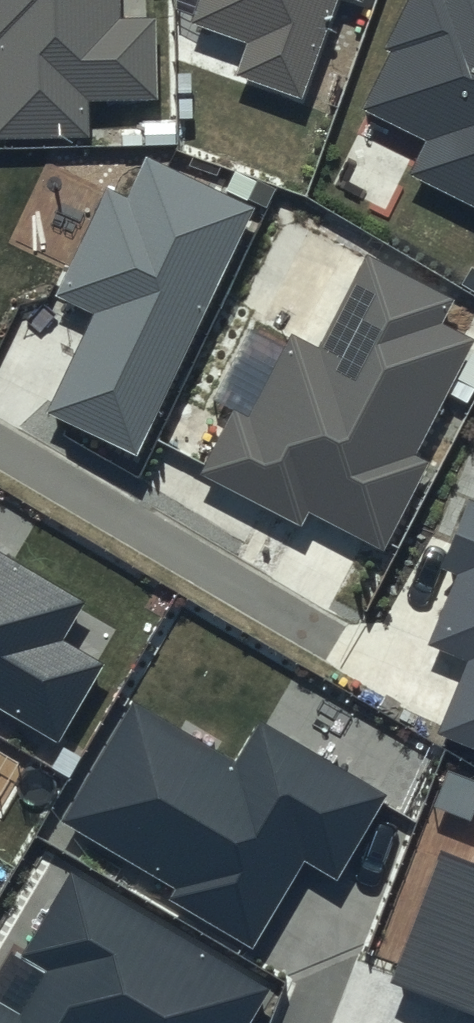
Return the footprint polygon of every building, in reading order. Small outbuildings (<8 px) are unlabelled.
[(122,0),(0,0),(0,141),(88,139),(87,105),(158,103),(156,20),(122,21),(122,0)] [(191,24),(248,45),(236,77),(301,101),(339,0),(200,0),(191,24)] [(383,52),(391,56),(364,111),(427,142),(410,178),(473,210),(473,0),(408,0),(383,52)] [(129,200),(107,190),(56,299),(92,316),(45,415),(136,458),(254,211),(148,161),(129,200)] [(453,305),(367,262),(321,353),(291,338),(250,419),(234,411),(199,480),(301,531),(309,516),(383,553),(428,465),(414,458),(472,343),(442,328),(453,305)] [(468,505),(442,569),(456,575),(427,647),(466,663),(436,738),(473,753),(473,507),(468,505)] [(58,746),(105,668),(61,642),(82,607),(0,558),(0,711),(58,746)] [(387,797),(258,720),(233,762),(136,703),(64,822),(178,891),(172,901),(253,949),(306,862),(336,880),(387,797)] [(443,853),(394,985),(473,1014),(473,864),(443,853)] [(72,869),(22,954),(49,970),(22,1016),(0,1003),(0,1022),(252,1022),(274,987),(72,869)]
